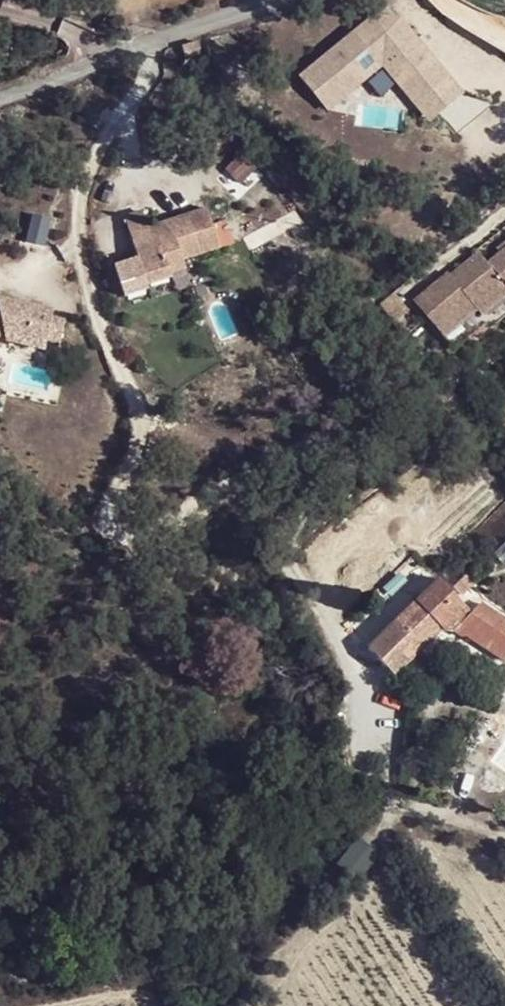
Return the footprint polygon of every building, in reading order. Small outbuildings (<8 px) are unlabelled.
[(461,91),(396,6),(380,18),(374,10),(293,72),(322,109),(380,64),(423,120),(461,91)] [(199,41),(183,46),(185,55),(202,50),(199,41)] [(147,208),(128,214),(149,285),(174,276),(173,272),(189,266),(186,258),(222,248),(210,206),(175,217),(180,229),(166,233),(162,221),(153,223),(147,208)] [(175,217),(162,221),(166,233),(180,229),(175,217)] [(486,262),(504,286),(504,246),(486,262)] [(437,277),(409,299),(449,348),(473,328),(463,318),(473,310),(478,315),(504,292),(504,286),(486,262),(476,250),(448,273),(451,276),(442,283),(437,277)] [(446,270),(437,277),(442,283),(451,276),(448,273),(446,270)] [(15,337),(40,328),(38,324),(53,318),(55,323),(69,319),(59,290),(0,308),(0,357),(15,337)] [(478,315),(482,320),(487,325),(504,310),(504,292),(478,315)] [(482,320),(478,315),(473,310),(463,318),(473,328),(482,320)] [(15,337),(19,351),(73,331),(69,319),(55,323),(53,318),(38,324),(40,328),(15,337)] [(493,555),(504,566),(504,565),(504,545),(493,555)] [(450,564),(443,571),(452,580),(459,573),(450,564)] [(474,585),(465,576),(454,587),(463,595),(474,585)] [(451,590),(441,579),(369,649),(395,676),(444,630),(452,630),(462,637),(467,636),(504,661),(504,619),(481,604),(473,613),(451,590)]
